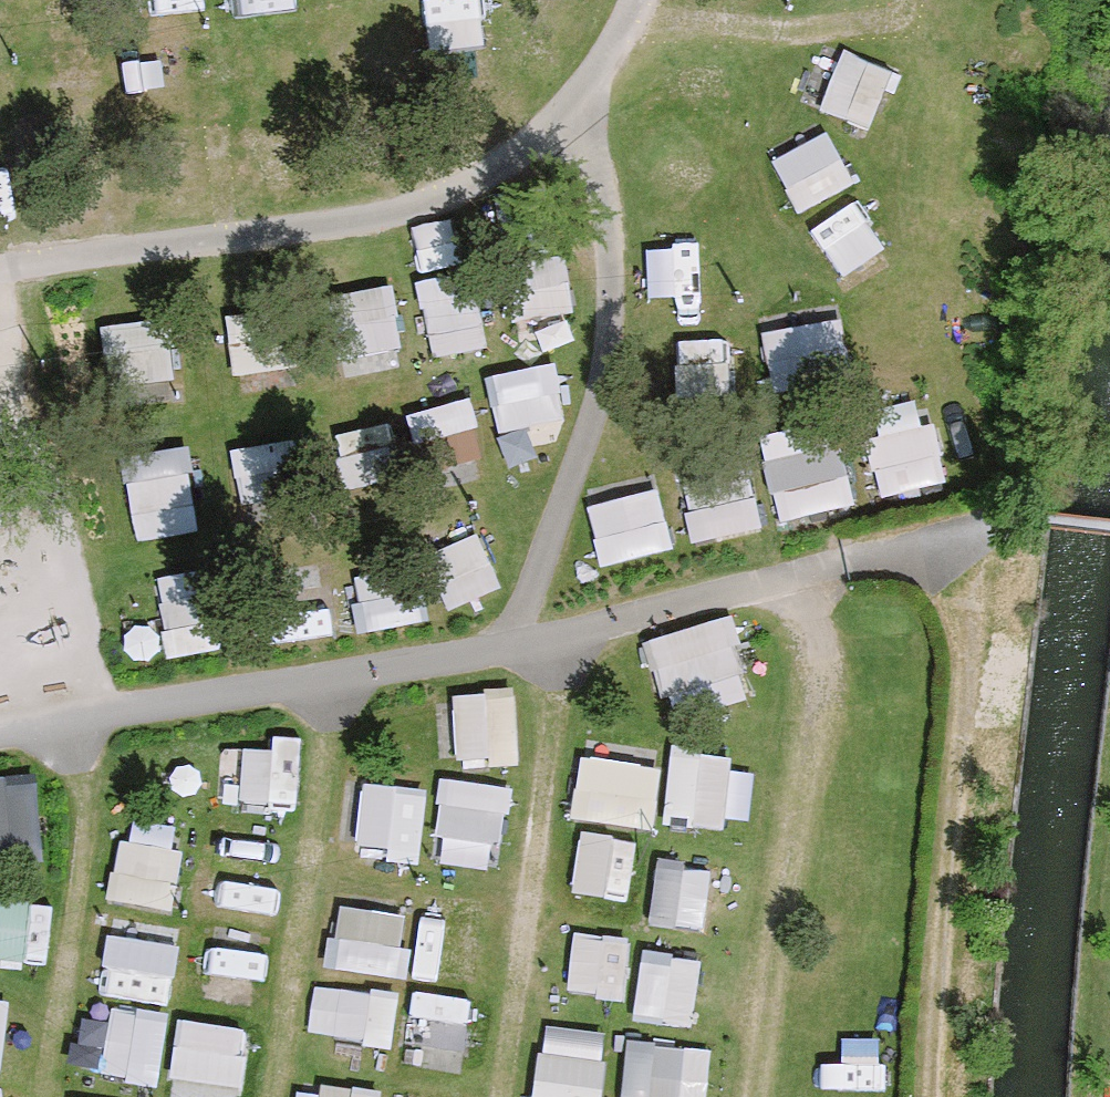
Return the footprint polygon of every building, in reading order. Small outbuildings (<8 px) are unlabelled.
[(298,0),(242,0),(246,13),(298,0)] [(832,124),(774,152),(799,204),(857,177),(832,124)] [(652,249),(707,247),(705,197),(651,199),(652,249)] [(848,202),(818,224),(844,260),(875,238),(848,202)] [(495,245),(495,267),(426,269),(427,345),(488,344),(487,306),(571,304),(569,243),(495,245)] [(651,322),(716,317),(711,255),(646,260),(651,322)] [(342,355),(403,344),(392,281),(330,292),(342,355)] [(782,409),(854,396),(839,311),(767,323),(782,409)] [(489,366),(497,433),(566,425),(558,358),(489,366)] [(931,415),(866,434),(884,493),(948,474),(931,415)] [(298,437),(238,443),(243,501),(304,495),(298,437)] [(770,452),(778,512),(856,503),(849,443),(770,452)] [(192,445),(127,452),(136,533),(201,525),(192,445)] [(589,496),(601,558),(674,545),(662,482),(589,496)] [(686,499),(695,536),(767,520),(758,482),(686,499)] [(482,528),(427,547),(446,601),(501,582),(482,528)] [(670,708),(754,684),(733,610),(648,634),(670,708)] [(454,754),(517,756),(519,686),(456,684),(454,754)] [(247,734),(243,794),(297,797),(301,737),(247,734)] [(573,812),(655,822),(662,759),(580,750),(573,812)] [(673,816),(753,821),(757,755),(677,750),(673,816)] [(40,769),(0,769),(0,852),(41,851),(40,769)] [(443,770),(432,850),(500,859),(511,779),(443,770)] [(358,839),(410,841),(412,783),(360,781),(358,839)] [(110,893),(170,904),(184,824),(125,813),(110,893)] [(212,813),(205,872),(267,879),(274,820),(212,813)] [(655,917),(711,920),(715,862),(658,858),(655,917)] [(477,966),(479,894),(427,893),(425,965),(477,966)] [(49,953),(50,899),(0,898),(0,952),(49,953)] [(340,904),(334,960),(396,967),(402,911),(340,904)] [(568,982),(621,991),(631,934),(578,925),(568,982)] [(696,1018),(704,949),(645,942),(636,1011),(696,1018)] [(2,1067),(10,992),(0,991),(0,1067),(2,1067)] [(152,1078),(168,1016),(113,1001),(97,1064),(152,1078)] [(244,1019),(176,1017),(174,1096),(242,1096),(244,1019)] [(624,1096),(710,1096),(713,1041),(628,1036),(624,1096)] [(607,1050),(539,1045),(534,1096),(604,1096),(607,1050)]
